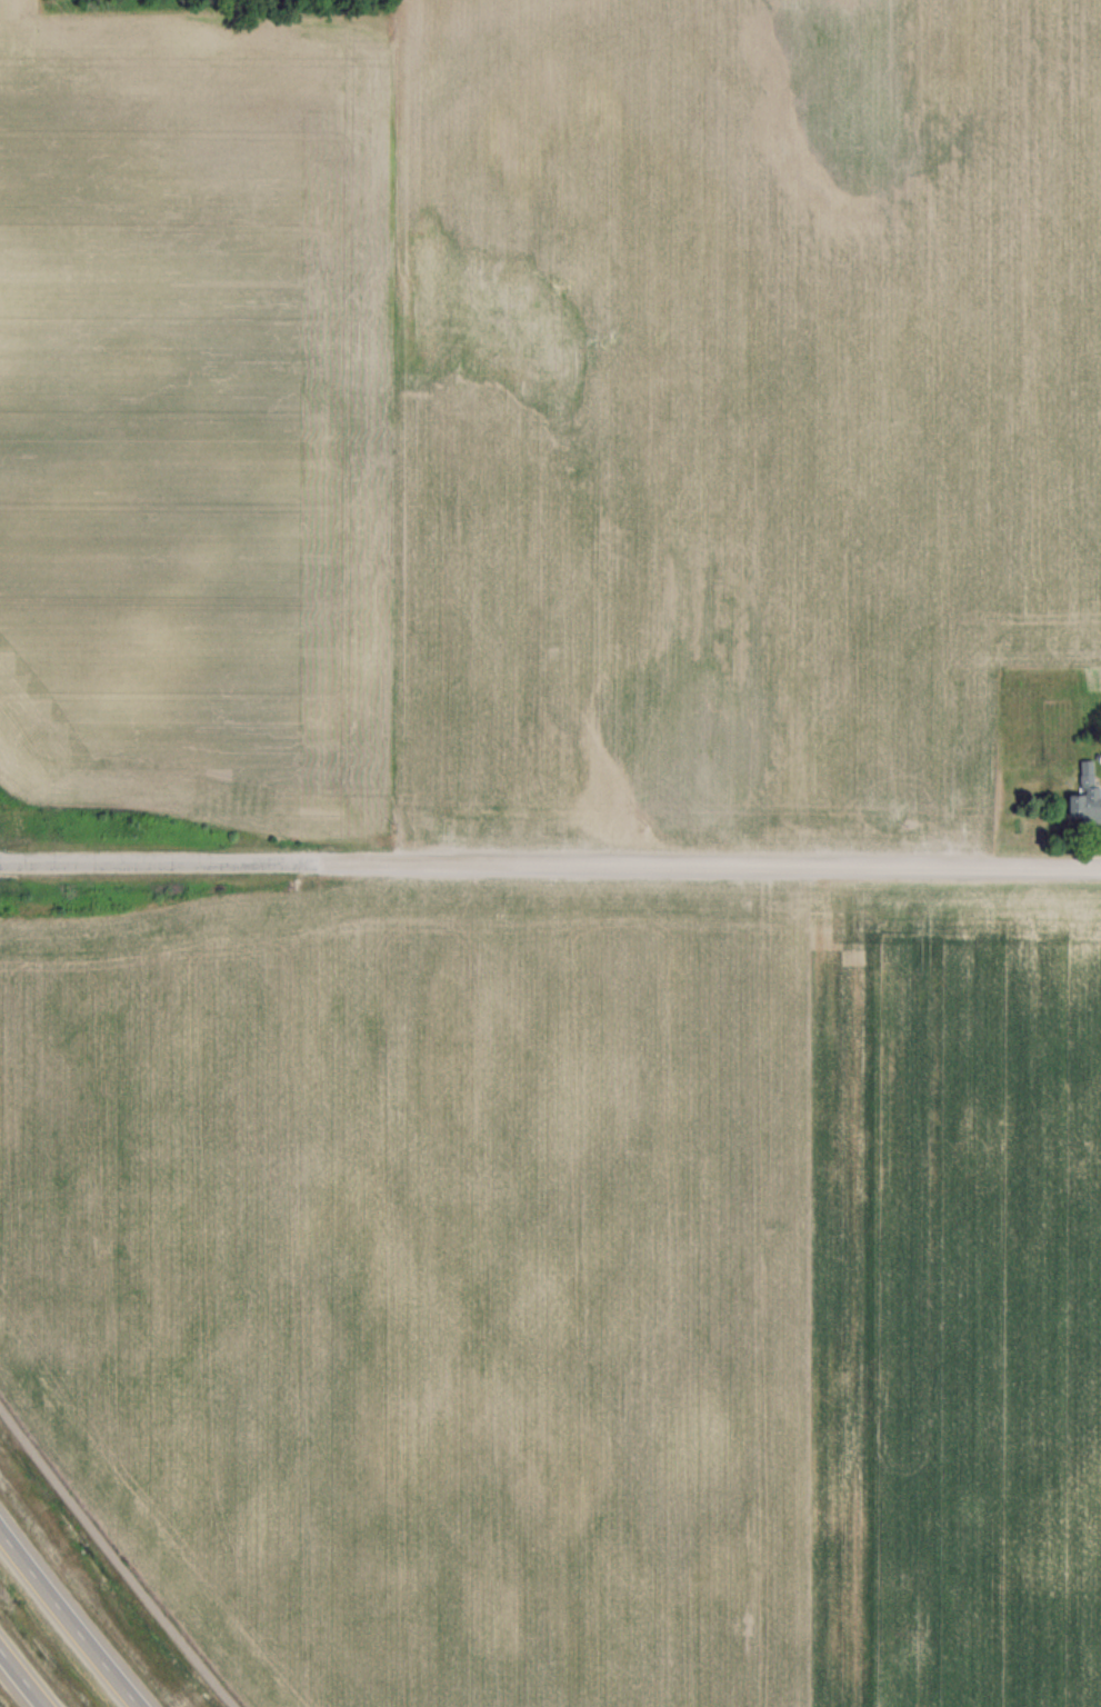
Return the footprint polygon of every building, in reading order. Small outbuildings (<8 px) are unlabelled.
[(1100,786),(1093,786),(1093,760),(1080,760),(1080,793),(1067,793),(1067,817),(1100,817),(1100,786)]
